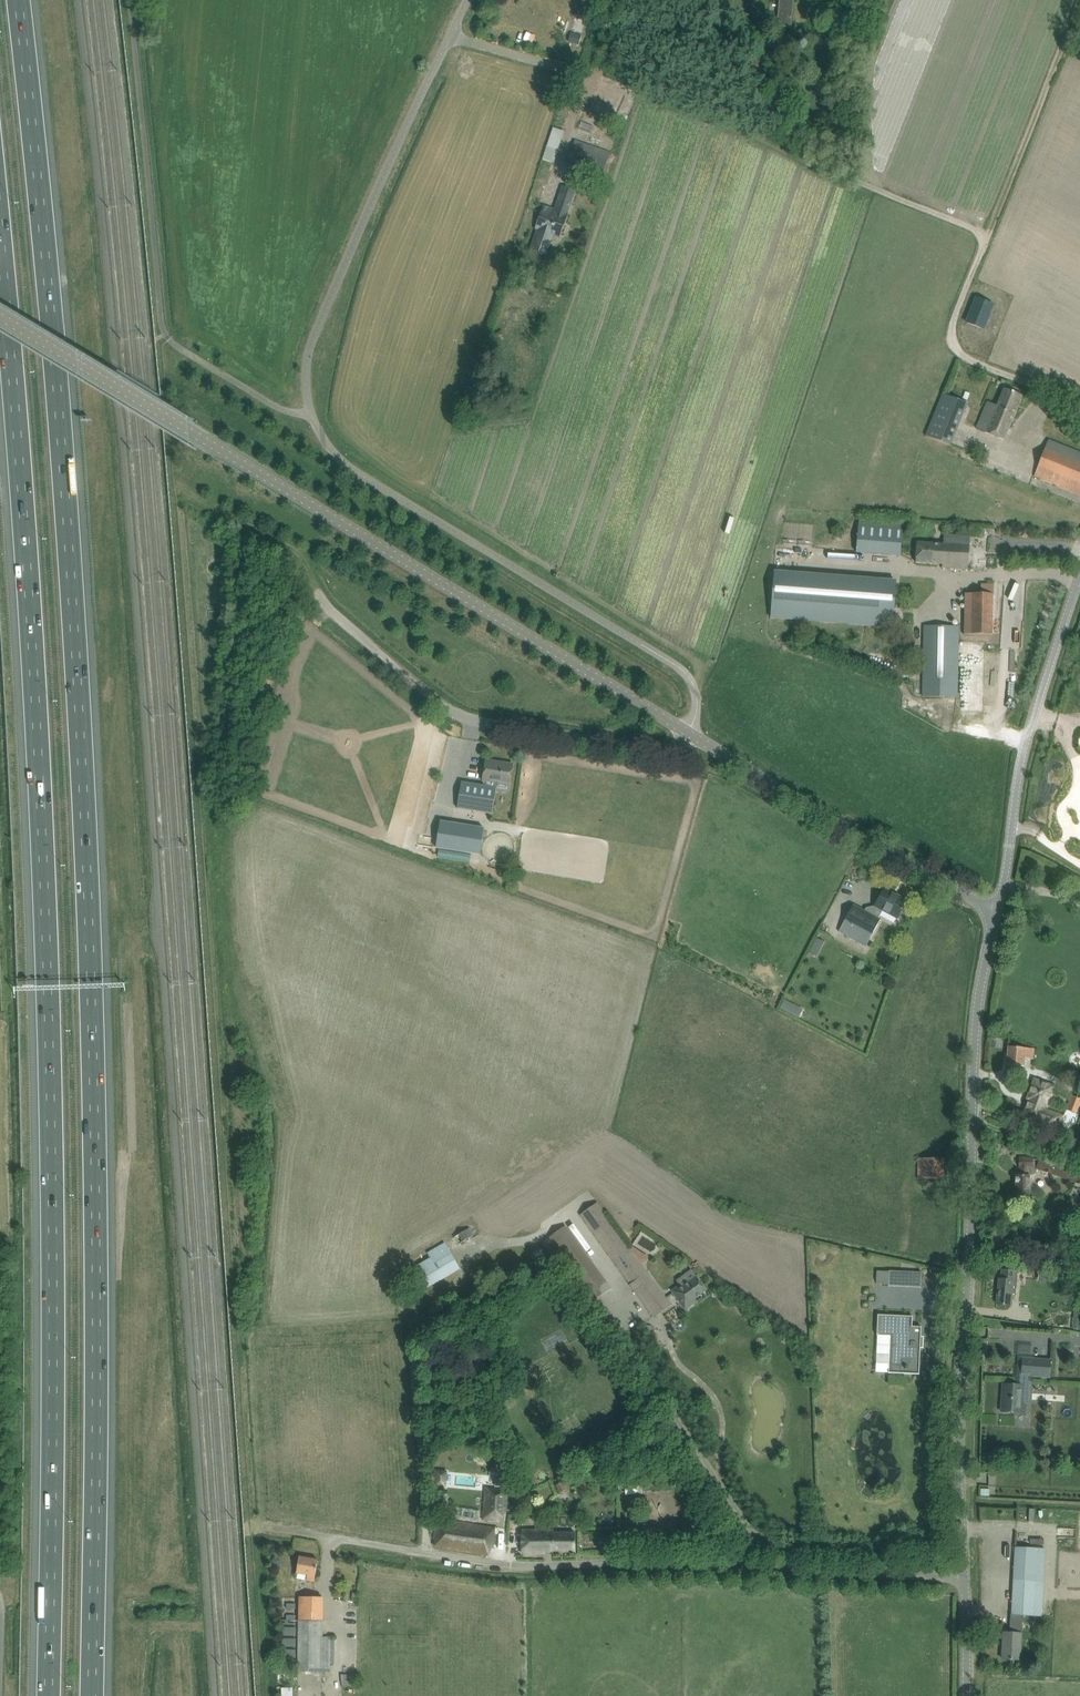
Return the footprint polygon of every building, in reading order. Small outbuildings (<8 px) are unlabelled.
[(793,0),(780,0),(778,26),(791,27),(793,0)] [(581,36),(571,33),(568,43),(578,46),(581,36)] [(610,153),(575,141),(567,164),(602,176),(610,153)] [(543,159),(551,162),(556,149),(547,146),(543,159)] [(587,173),(584,180),(598,184),(601,177),(587,173)] [(537,230),(530,251),(546,256),(551,243),(548,242),(551,232),(560,235),(575,191),(563,187),(555,210),(544,206),(536,230),(537,230)] [(994,305),(976,298),(967,323),(984,329),(994,305)] [(987,401),(976,429),(1004,440),(1022,396),(1004,389),(997,405),(987,401)] [(943,393),(939,403),(964,413),(968,403),(943,393)] [(1034,476),(1079,495),(1079,463),(1045,449),(1034,476)] [(903,521),(857,518),(855,553),(901,556),(903,521)] [(917,542),(915,562),(942,564),(942,567),(967,569),(970,537),(944,535),(943,544),(917,542)] [(771,616),(826,621),(829,587),(883,592),(884,581),(775,573),(771,616)] [(829,587),(826,621),(893,626),(897,582),(884,581),(883,592),(829,587)] [(993,594),(993,585),(980,585),(980,593),(962,593),(962,635),(992,635),(992,594),(993,594)] [(958,626),(923,626),(921,697),(957,698),(958,626)] [(460,781),(456,809),(492,814),(495,791),(509,793),(513,764),(486,760),(483,782),(486,783),(486,785),(460,781)] [(436,848),(480,855),(484,828),(440,821),(436,848)] [(883,911),(897,919),(898,918),(901,920),(905,919),(907,915),(906,911),(902,909),(907,900),(885,888),(875,906),(870,907),(867,913),(853,905),(839,931),(866,946),(880,920),(878,919),(883,911)] [(822,940),(813,955),(821,960),(829,944),(822,940)] [(786,997),(781,1006),(799,1015),(804,1006),(786,997)] [(1033,1059),(1034,1049),(1009,1046),(1007,1065),(1024,1066),(1024,1058),(1033,1059)] [(1027,1099),(1029,1100),(1023,1115),(1071,1132),(1072,1128),(1074,1129),(1079,1114),(1078,1113),(1066,1109),(1064,1115),(1045,1108),(1045,1106),(1047,1107),(1055,1086),(1034,1079),(1027,1099)] [(1066,1109),(1078,1113),(1079,1107),(1079,1098),(1071,1095),(1066,1109)] [(1041,1160),(1041,1158),(1039,1158),(1039,1160),(1033,1160),(1033,1158),(1019,1158),(1019,1167),(1020,1167),(1020,1175),(1016,1175),(1016,1194),(1030,1194),(1030,1176),(1031,1176),(1031,1177),(1032,1177),(1033,1177),(1034,1177),(1035,1177),(1036,1176),(1037,1176),(1038,1175),(1039,1174),(1040,1172),(1040,1171),(1040,1170),(1040,1169),(1039,1168),(1079,1183),(1079,1175),(1041,1160)] [(944,1159),(919,1159),(919,1179),(943,1179),(944,1159)] [(666,1298),(597,1203),(580,1215),(635,1290),(634,1291),(654,1318),(672,1305),(666,1298)] [(566,1225),(549,1237),(594,1301),(611,1289),(566,1225)] [(458,1244),(473,1235),(470,1228),(454,1238),(458,1244)] [(460,1269),(445,1244),(426,1253),(431,1261),(417,1269),(414,1264),(404,1270),(418,1293),(460,1269)] [(999,1279),(996,1304),(1011,1305),(1012,1297),(1015,1297),(1018,1271),(1002,1269),(1001,1279),(999,1279)] [(885,1271),(877,1271),(877,1284),(885,1284),(885,1271)] [(889,1271),(888,1286),(921,1287),(922,1272),(889,1271)] [(672,1291),(685,1309),(697,1301),(695,1299),(706,1290),(697,1277),(682,1287),(680,1285),(672,1291)] [(888,1373),(919,1374),(921,1327),(912,1326),(913,1316),(878,1314),(877,1335),(890,1336),(888,1373)] [(1050,1361),(1024,1360),(1023,1375),(1025,1375),(1029,1375),(1049,1377),(1050,1361)] [(1001,1403),(1001,1411),(1002,1411),(1002,1412),(1021,1413),(1022,1402),(1027,1403),(1029,1375),(1025,1375),(1024,1386),(1023,1386),(1004,1385),(1003,1403),(1001,1403)] [(636,1396),(627,1402),(632,1409),(640,1403),(636,1396)] [(559,1476),(555,1479),(557,1483),(556,1484),(561,1493),(567,1489),(562,1479),(561,1480),(559,1476)] [(653,1485),(625,1486),(625,1492),(654,1490),(654,1492),(674,1490),(673,1483),(653,1485)] [(499,1512),(505,1513),(507,1495),(501,1495),(501,1489),(486,1487),(483,1519),(498,1520),(499,1512)] [(983,1488),(983,1496),(994,1496),(993,1487),(983,1488)] [(496,1528),(475,1525),(436,1519),(434,1539),(437,1539),(436,1546),(489,1555),(490,1548),(493,1548),(496,1528)] [(556,1530),(522,1530),(522,1553),(545,1553),(545,1552),(575,1552),(575,1532),(556,1533),(556,1530)] [(1045,1549),(1015,1547),(1012,1614),(1023,1614),(1041,1615),(1045,1549)] [(920,1552),(920,1561),(935,1561),(935,1552),(920,1552)] [(307,1580),(314,1582),(318,1560),(299,1557),(297,1573),(308,1575),(307,1580)] [(330,1672),(331,1643),(331,1630),(323,1630),(323,1597),(299,1597),(298,1671),(320,1672),(330,1672)] [(1012,1614),(1011,1622),(1011,1632),(1004,1632),(1002,1659),(1019,1660),(1021,1633),(1022,1633),(1023,1614),(1012,1614)] [(360,1691),(360,1677),(345,1677),(345,1691),(360,1691)]
